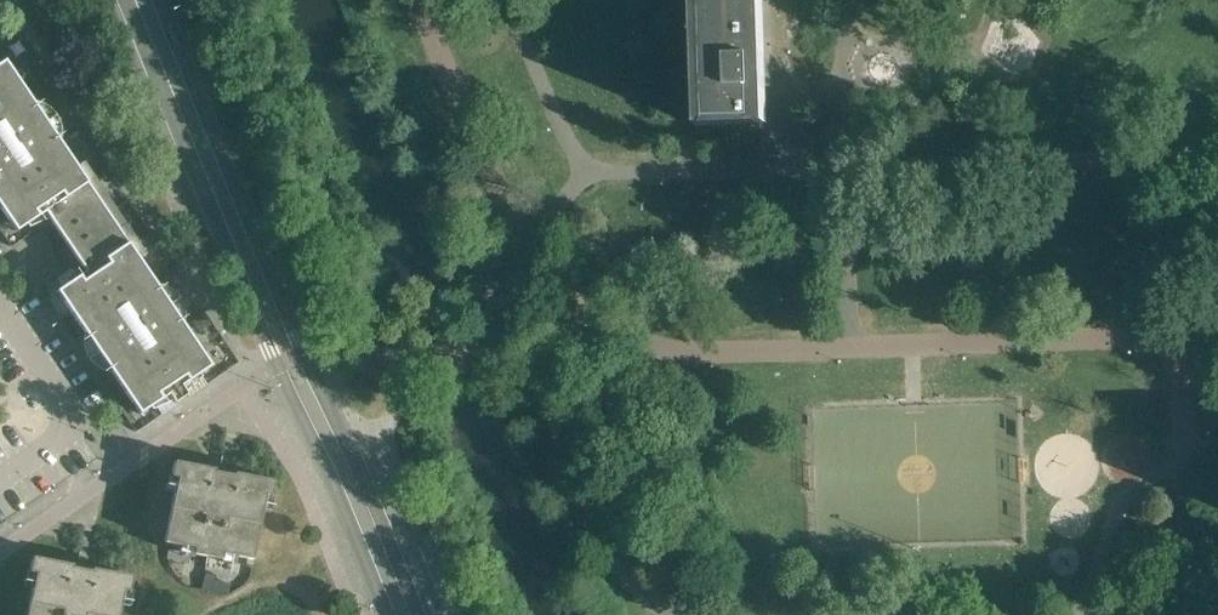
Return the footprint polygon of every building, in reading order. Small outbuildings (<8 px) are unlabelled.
[(756,0),(695,0),(699,126),(706,126),(760,124),(759,78),(765,78),(765,66),(758,63),(756,0)] [(35,105),(5,60),(0,64),(0,153),(46,122),(35,105)] [(59,142),(46,122),(0,153),(0,207),(16,231),(45,212),(65,242),(108,213),(59,142)] [(169,304),(128,244),(108,213),(65,242),(86,272),(57,291),(98,353),(169,304)] [(211,366),(183,324),(169,304),(98,353),(140,414),(169,394),(175,403),(188,394),(182,386),(211,366)] [(252,560),(263,505),(269,507),(274,481),(234,473),(233,476),(219,473),(220,470),(174,461),(169,487),(175,488),(164,542),(194,548),(193,554),(221,560),(222,554),(252,560)] [(121,601),(127,602),(132,576),(92,569),(91,572),(77,569),(78,566),(32,557),(27,583),(33,584),(27,614),(118,614),(121,601)]
